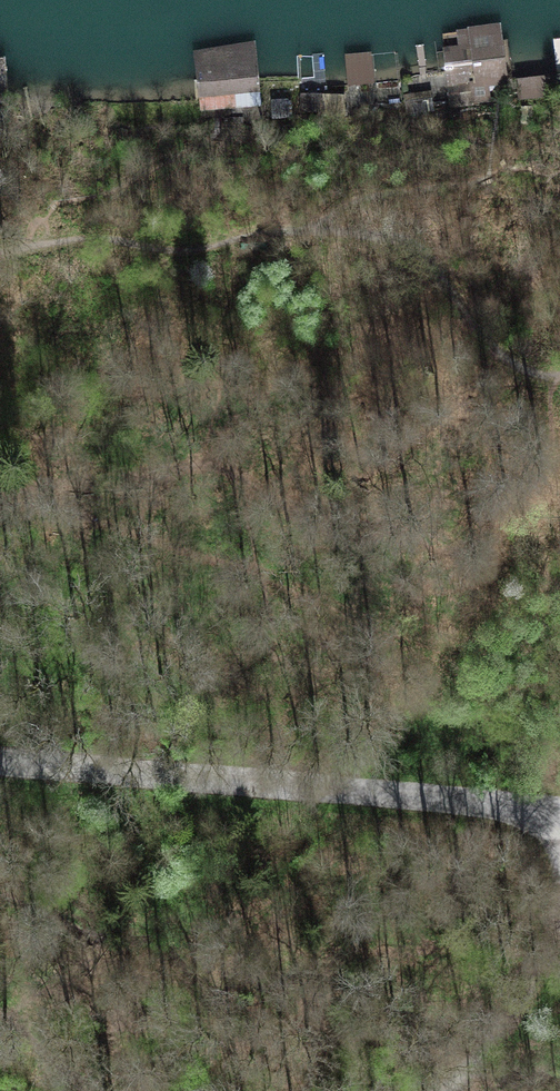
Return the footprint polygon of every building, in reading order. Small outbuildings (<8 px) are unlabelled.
[(503,25),(442,32),(450,105),(511,98),(503,25)] [(254,45),(193,51),(199,111),(260,105),(254,45)] [(372,53),(345,55),(348,86),(375,84),(372,53)] [(0,62),(0,102),(9,101),(4,62),(0,62)] [(516,80),(519,101),(559,96),(559,75),(516,80)] [(431,91),(404,95),(407,114),(434,110),(431,91)] [(347,96),(300,95),(300,116),(346,117),(347,96)]
